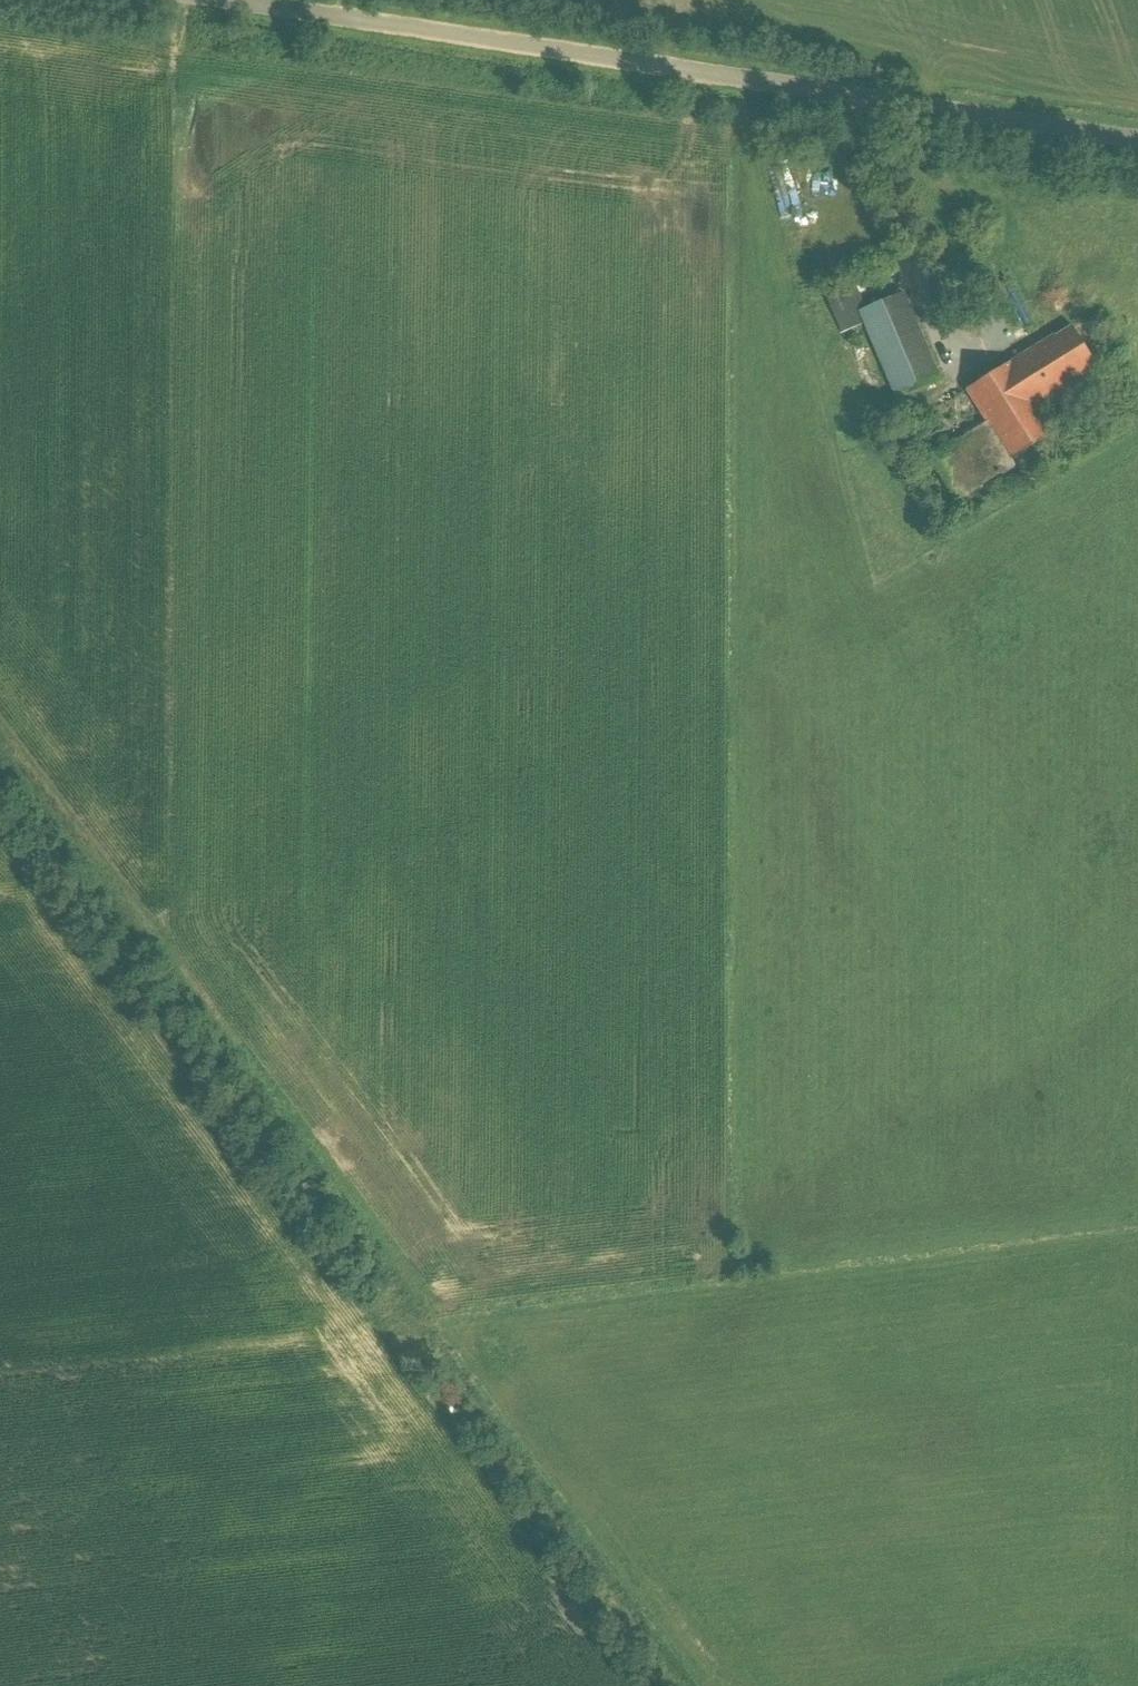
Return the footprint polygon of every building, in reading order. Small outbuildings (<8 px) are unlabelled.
[(908,291),(867,308),(904,396),(945,379),(908,291)] [(1031,391),(1040,403),(1100,367),(1073,328),(970,390),(989,418),(1031,391)] [(1031,391),(989,418),(991,422),(1015,458),(1056,432),(1040,403),(1031,391)] [(1072,398),(1053,410),(1060,421),(1078,410),(1072,398)] [(1015,458),(991,422),(934,458),(959,501),(1017,464),(1015,458)]
